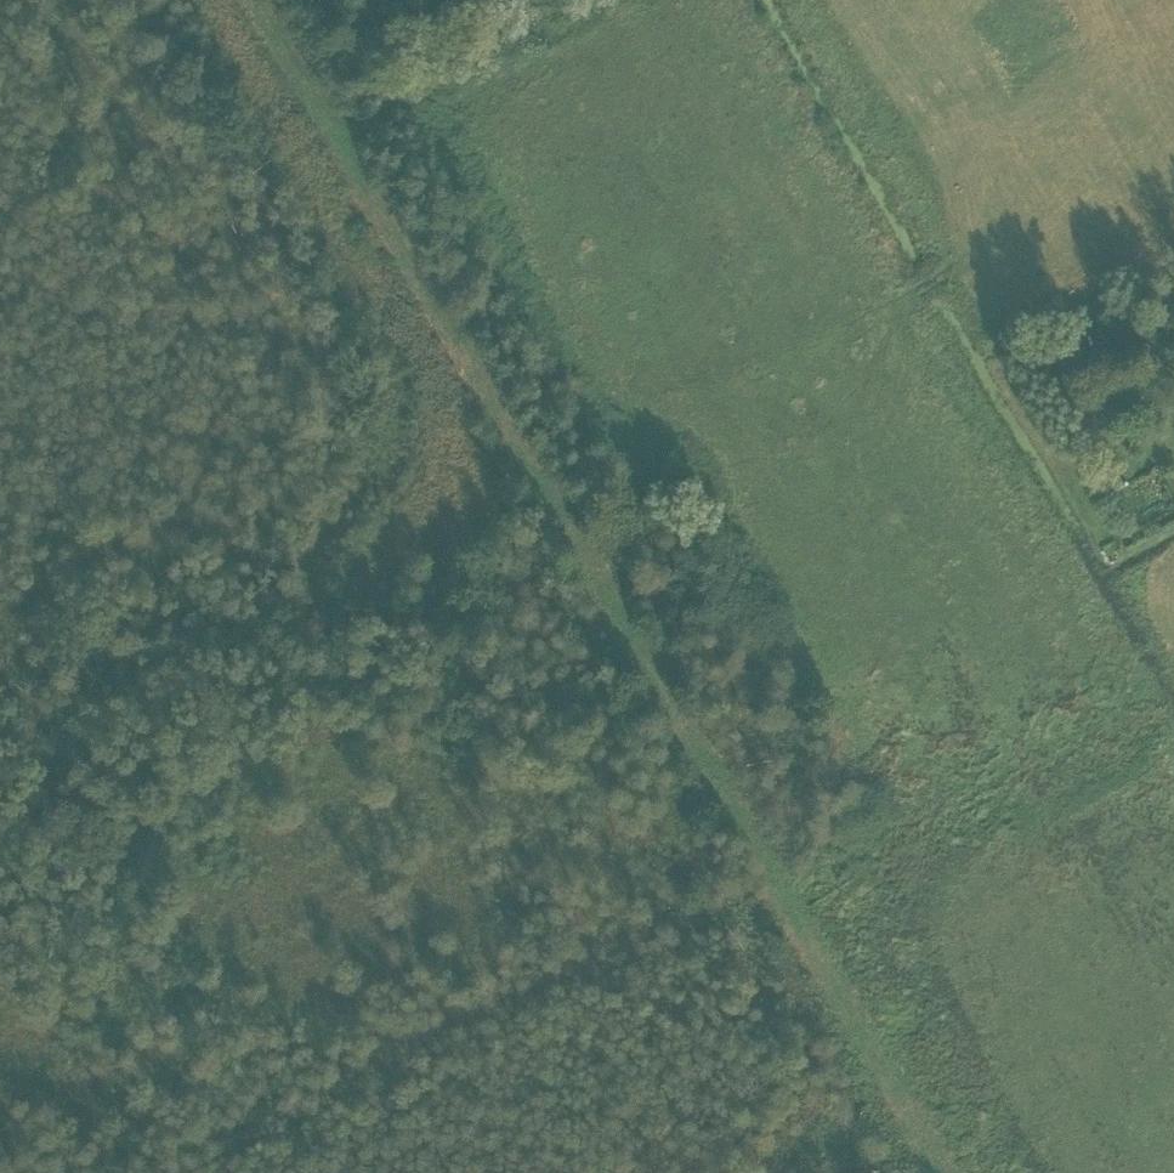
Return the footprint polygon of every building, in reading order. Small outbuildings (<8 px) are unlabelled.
[(1114,361),(1104,366),(1107,373),(1130,363),(1126,355),(1114,360),(1114,361)] [(1112,546),(1102,552),(1105,560),(1116,554),(1112,546)]
